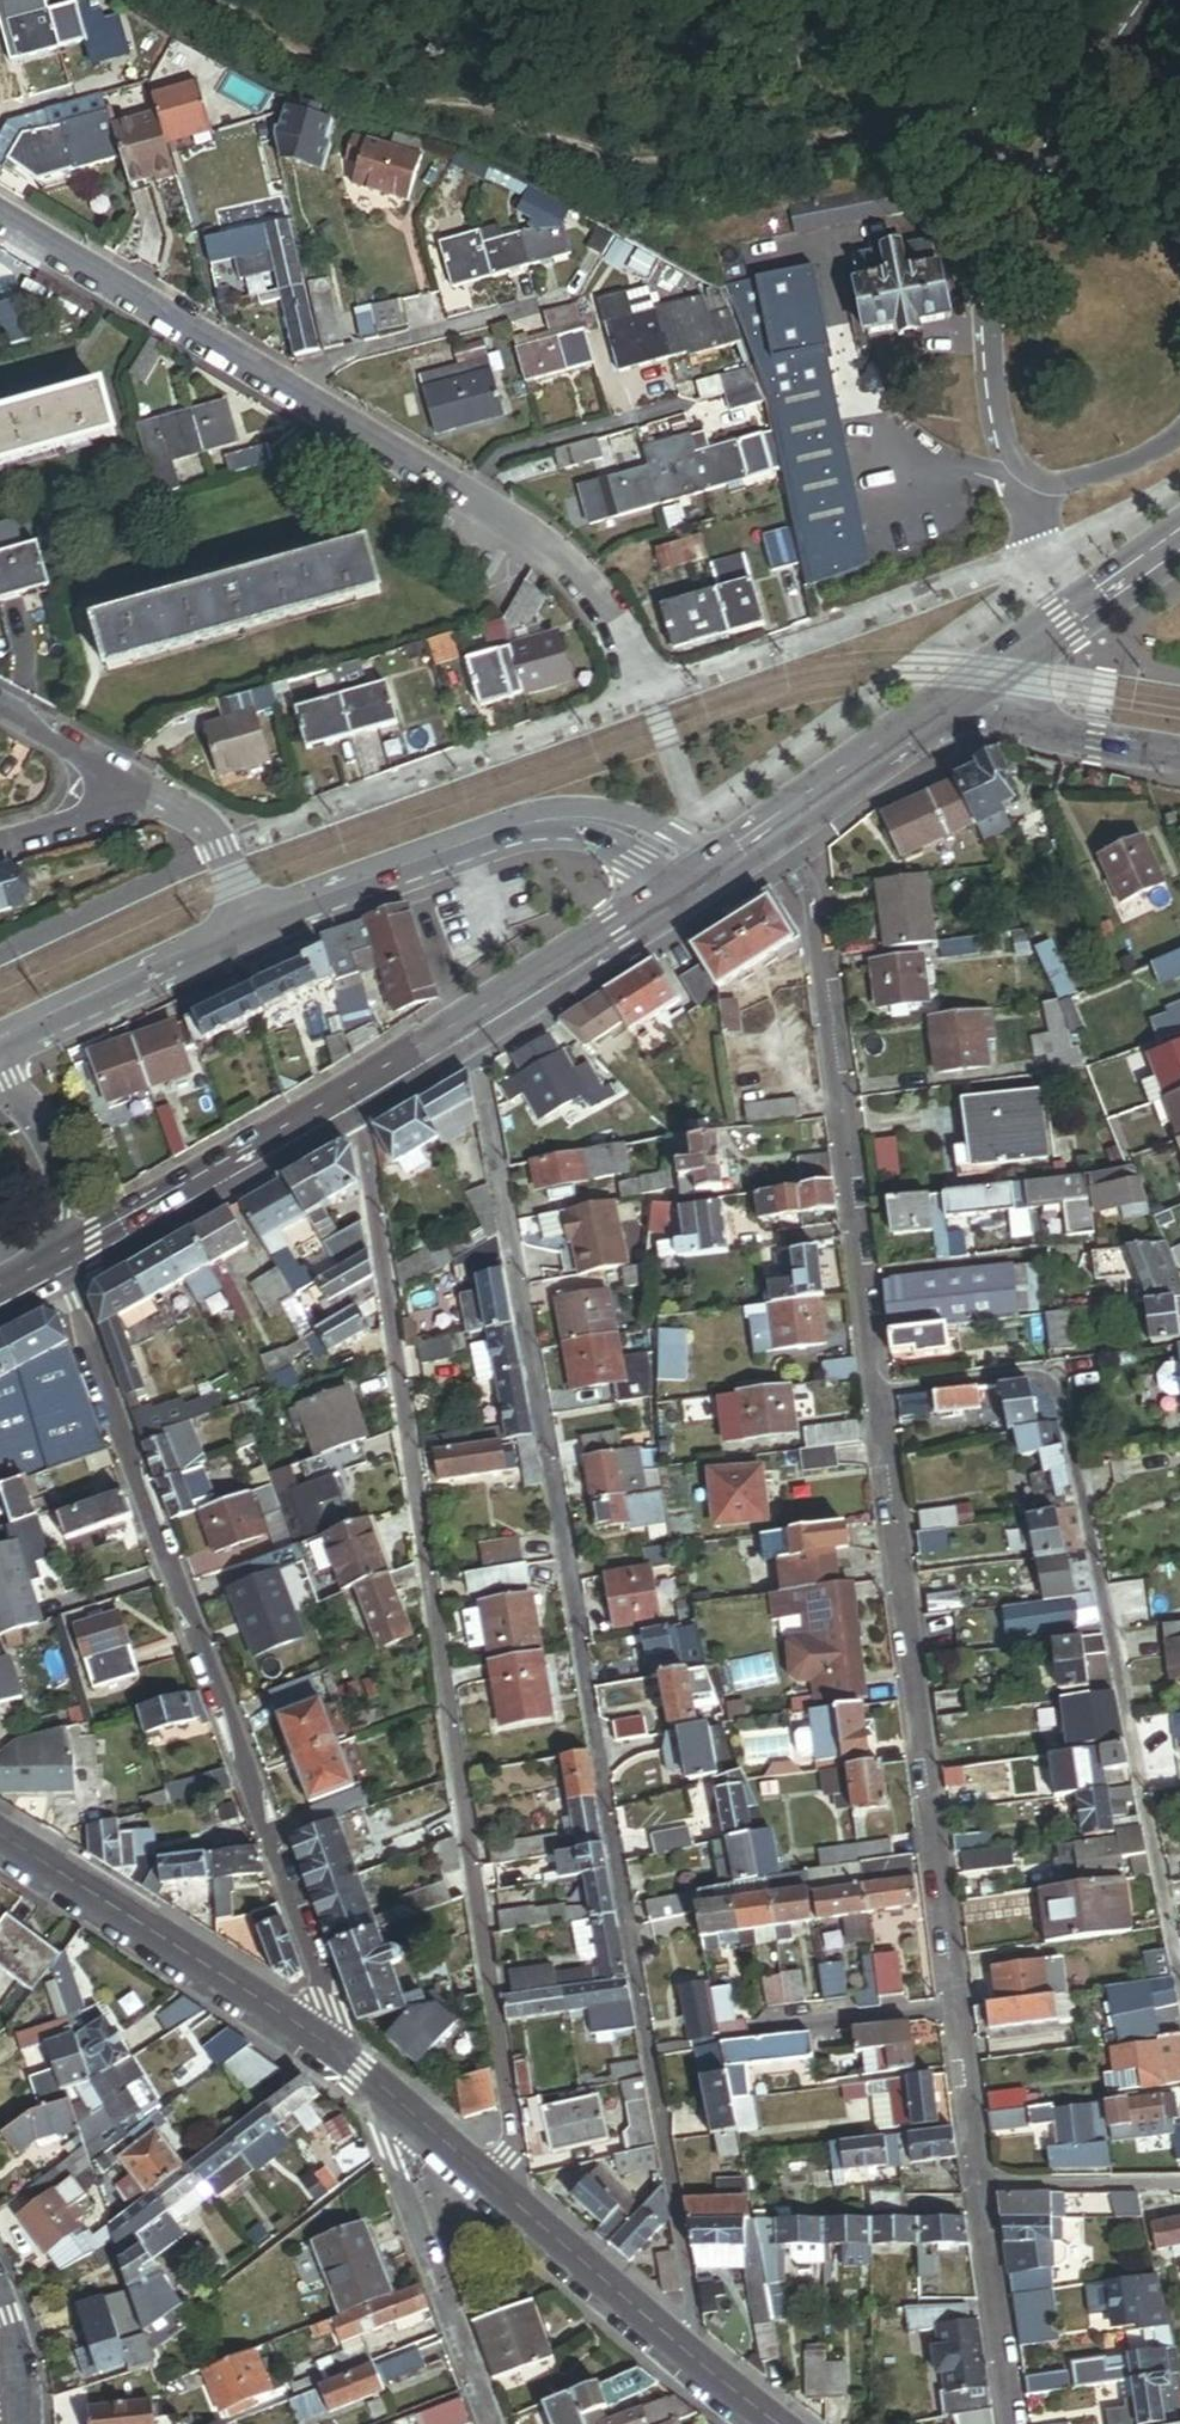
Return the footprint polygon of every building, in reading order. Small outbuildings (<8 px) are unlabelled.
[(49,12),(46,0),(5,11),(8,24),(49,12)] [(49,12),(60,49),(88,41),(84,29),(78,9),(77,4),(49,12)] [(85,6),(78,9),(84,29),(108,22),(104,11),(88,16),(85,6)] [(19,60),(60,49),(49,12),(8,24),(13,40),(18,55),(19,60)] [(122,18),(108,22),(112,34),(126,30),(122,18)] [(84,29),(88,41),(95,64),(133,53),(126,30),(112,34),(108,22),(84,29)] [(10,57),(18,55),(13,40),(6,42),(10,57)] [(199,83),(154,96),(159,115),(168,144),(213,129),(199,83)] [(104,96),(76,104),(64,108),(68,125),(109,113),(104,96)] [(319,113),(289,104),(280,133),(306,140),(327,147),(333,124),(317,119),(319,113)] [(50,112),(11,123),(0,141),(0,168),(6,172),(11,164),(27,139),(55,130),(50,112)] [(114,128),(109,113),(68,125),(63,127),(76,173),(123,159),(114,128)] [(159,115),(114,128),(123,159),(131,188),(155,181),(156,185),(178,179),(169,148),(168,144),(159,115)] [(27,139),(11,164),(38,184),(76,173),(63,127),(55,130),(27,139)] [(215,135),(213,129),(168,144),(169,148),(215,135)] [(354,137),(346,160),(360,164),(354,186),(410,202),(424,158),(420,157),(424,146),(395,137),(391,148),(354,137)] [(327,147),(306,140),(301,157),(323,164),(327,147)] [(332,148),(327,147),(323,164),(327,165),(332,148)] [(457,153),(435,193),(451,203),(468,171),(490,181),(495,172),(457,153)] [(531,189),(495,172),(490,181),(526,198),(531,189)] [(918,209),(913,182),(785,211),(792,239),(918,209)] [(550,199),(531,189),(526,198),(520,208),(529,216),(544,212),(550,199)] [(529,216),(534,232),(562,224),(557,208),(544,212),(529,216)] [(250,211),(233,216),(236,230),(254,226),(250,211)] [(305,288),(290,223),(265,228),(271,254),(280,294),(305,288)] [(534,232),(522,235),(531,268),(571,256),(562,224),(534,232)] [(479,233),(482,246),(503,240),(499,227),(479,233)] [(244,233),(205,242),(211,266),(271,254),(265,228),(244,233)] [(616,236),(601,228),(587,252),(602,261),(616,236)] [(482,246),(479,233),(441,246),(453,289),(492,279),(482,246)] [(531,268),(522,235),(503,240),(482,246),(492,279),(531,268)] [(915,326),(943,318),(926,241),(898,248),(896,237),(865,245),(867,256),(848,261),(865,337),(892,331),(896,340),(916,336),(915,326)] [(826,347),(809,271),(751,283),(768,360),(822,348),(826,347)] [(308,284),(309,288),(316,321),(338,317),(329,280),(308,284)] [(768,360),(751,283),(722,290),(752,363),(768,360)] [(305,288),(280,294),(282,302),(295,359),(320,354),(305,288)] [(230,292),(217,294),(220,307),(221,307),(232,304),(230,292)] [(282,302),(280,294),(258,299),(260,307),(282,302)] [(690,360),(741,347),(720,298),(656,314),(670,361),(689,356),(690,360)] [(403,302),(373,309),(379,334),(409,327),(403,302)] [(221,307),(223,321),(236,318),(232,304),(221,307)] [(545,315),(544,315),(549,333),(583,324),(578,306),(545,315)] [(379,334),(373,309),(351,314),(359,345),(380,340),(379,334)] [(619,375),(670,361),(656,314),(606,328),(619,375)] [(323,352),(344,348),(338,317),(316,321),(323,352)] [(557,341),(585,332),(584,328),(528,344),(529,349),(557,341)] [(566,373),(595,365),(585,332),(557,341),(566,373)] [(529,349),(528,344),(526,339),(514,342),(517,352),(529,349)] [(537,381),(566,373),(557,341),(529,349),(517,352),(526,385),(537,381)] [(471,365),(489,360),(485,346),(455,355),(459,369),(471,365)] [(870,571),(822,348),(768,360),(752,363),(769,404),(810,593),(870,571)] [(493,372),(489,360),(471,365),(475,379),(493,374),(493,372)] [(475,379),(471,365),(459,369),(421,380),(435,429),(454,424),(456,432),(506,418),(493,374),(475,379)] [(720,380),(725,397),(757,387),(751,371),(720,380)] [(720,380),(697,387),(702,403),(725,397),(720,380)] [(526,385),(529,396),(541,393),(537,381),(526,385)] [(757,387),(725,397),(730,413),(763,404),(757,387)] [(0,420),(0,471),(117,438),(103,391),(0,420)] [(227,405),(194,415),(204,455),(239,445),(227,405)] [(154,426),(153,426),(165,466),(173,463),(204,455),(194,415),(154,426)] [(454,424),(435,429),(437,438),(456,432),(454,424)] [(153,426),(139,430),(160,499),(181,493),(173,463),(165,466),(153,426)] [(696,457),(710,453),(705,435),(691,439),(696,457)] [(781,473),(770,436),(738,445),(749,482),(781,473)] [(660,507),(706,494),(696,457),(691,439),(690,437),(644,450),(649,470),(660,507)] [(602,461),(597,441),(555,453),(561,472),(602,461)] [(696,457),(706,494),(729,488),(744,483),(749,482),(738,445),(710,453),(696,457)] [(268,446),(225,459),(231,477),(273,465),(268,446)] [(620,518),(660,507),(649,470),(610,481),(620,518)] [(744,483),(729,488),(730,494),(746,489),(744,483)] [(772,573),(800,566),(792,532),(764,539),(772,573)] [(708,557),(702,538),(658,551),(663,570),(708,557)] [(0,557),(0,604),(51,589),(39,546),(0,557)] [(367,548),(96,625),(110,672),(381,595),(367,548)] [(718,593),(752,583),(745,557),(710,567),(718,593)] [(545,600),(527,581),(505,622),(509,637),(522,634),(545,600)] [(718,593),(731,636),(764,626),(752,583),(718,593)] [(675,653),(731,636),(718,593),(680,604),(663,609),(662,610),(675,653)] [(662,603),(663,609),(680,604),(679,598),(662,603)] [(526,647),(522,634),(509,637),(512,651),(526,647)] [(512,651),(526,696),(571,683),(557,638),(526,647),(512,651)] [(423,645),(405,650),(409,663),(427,658),(423,645)] [(526,696),(512,651),(502,654),(514,699),(526,696)] [(502,654),(467,664),(479,709),(514,699),(502,654)] [(366,692),(358,664),(335,670),(342,699),(366,692)] [(387,686),(366,692),(342,699),(353,738),(398,725),(387,686)] [(279,709),(273,688),(225,701),(231,722),(222,725),(204,730),(218,778),(270,763),(257,716),(279,709)] [(353,738),(342,699),(296,712),(307,751),(353,738)] [(231,722),(225,701),(216,704),(222,725),(231,722)] [(981,770),(957,781),(977,825),(1004,812),(1013,808),(1010,803),(1016,800),(1005,777),(1010,775),(1001,754),(978,764),(981,770)] [(977,825),(957,781),(884,813),(904,857),(977,825)] [(1004,812),(977,825),(984,842),(1012,830),(1004,812)] [(1166,884),(1145,838),(1101,859),(1122,904),(1166,884)] [(25,911),(13,868),(0,871),(0,918),(25,911)] [(923,877),(879,883),(888,950),(933,944),(923,877)] [(770,887),(688,938),(703,963),(718,987),(773,952),(777,958),(800,943),(796,938),(801,935),(770,887)] [(395,1013),(435,999),(404,908),(365,922),(374,949),(381,970),(389,993),(395,1013)] [(365,922),(320,937),(323,951),(331,982),(341,1020),(345,1037),(346,1041),(372,1026),(357,977),(351,957),(374,949),(365,922)] [(978,938),(939,943),(941,960),(980,955),(978,938)] [(374,949),(351,957),(357,977),(375,971),(381,970),(374,949)] [(264,1015),(331,982),(323,951),(303,959),(303,962),(252,988),(264,1015)] [(925,958),(873,964),(878,1009),(930,1003),(925,958)] [(679,999),(654,960),(628,976),(652,1015),(679,999)] [(718,987),(703,963),(680,978),(698,1006),(718,993),(718,987)] [(383,995),(389,993),(381,970),(375,971),(383,995)] [(652,1015),(628,976),(602,993),(622,1021),(628,1031),(652,1015)] [(186,1021),(214,1007),(205,986),(178,999),(186,1021)] [(266,1018),(264,1015),(252,988),(214,1007),(186,1021),(196,1048),(205,1044),(207,1047),(266,1018)] [(622,1021),(602,993),(558,1021),(557,1022),(583,1046),(622,1021)] [(719,1003),(724,1034),(741,1032),(736,1000),(719,1003)] [(1063,1006),(1060,1000),(1044,1002),(1051,1032),(1056,1054),(1075,1051),(1063,1006)] [(1158,1044),(1179,1035),(1179,1007),(1167,1012),(1169,1017),(1150,1024),(1158,1044)] [(990,1009),(930,1017),(937,1074),(987,1067),(984,1042),(994,1041),(990,1009)] [(341,1020),(330,1023),(334,1040),(345,1037),(341,1020)] [(200,1057),(196,1048),(186,1021),(174,1025),(187,1062),(200,1057)] [(192,1074),(187,1062),(174,1025),(132,1040),(150,1089),(192,1074)] [(349,1056),(378,1038),(372,1027),(372,1026),(346,1041),(349,1056)] [(1051,1032),(1044,1034),(1053,1074),(1059,1073),(1056,1054),(1051,1032)] [(335,1065),(349,1056),(346,1041),(345,1037),(334,1040),(329,1042),(335,1065)] [(150,1089),(132,1040),(91,1056),(94,1064),(101,1085),(108,1104),(149,1090),(150,1089)] [(1179,1096),(1179,1049),(1152,1060),(1159,1079),(1168,1101),(1179,1096)] [(1075,1051),(1056,1054),(1059,1073),(1087,1069),(1079,1050),(1075,1051)] [(572,1073),(560,1053),(516,1079),(539,1119),(583,1094),(572,1073)] [(94,1088),(101,1085),(94,1064),(87,1067),(94,1088)] [(587,1064),(572,1073),(583,1094),(599,1085),(587,1064)] [(478,1125),(470,1073),(419,1104),(439,1141),(445,1152),(467,1140),(463,1134),(478,1125)] [(1159,1079),(1141,1086),(1150,1108),(1153,1107),(1166,1102),(1168,1101),(1159,1079)] [(1038,1092),(966,1101),(972,1144),(953,1146),(957,1177),(976,1174),(975,1167),(1047,1158),(1038,1092)] [(1168,1101),(1166,1102),(1174,1124),(1179,1138),(1179,1096),(1168,1101)] [(798,1098),(744,1104),(746,1121),(800,1115),(798,1098)] [(1166,1102),(1153,1107),(1162,1129),(1174,1124),(1166,1102)] [(439,1141),(419,1104),(396,1116),(417,1153),(419,1152),(439,1141)] [(170,1148),(181,1144),(169,1108),(157,1112),(170,1148)] [(417,1153),(396,1116),(375,1128),(395,1165),(401,1162),(417,1153)] [(395,1165),(375,1128),(374,1129),(380,1171),(395,1165)] [(110,1136),(104,1138),(108,1152),(115,1150),(110,1136)] [(717,1137),(690,1140),(693,1161),(679,1162),(682,1195),(724,1190),(717,1137)] [(896,1141),(875,1143),(879,1180),(900,1178),(896,1141)] [(174,1158),(184,1153),(181,1144),(170,1148),(174,1158)] [(628,1172),(623,1144),(532,1161),(537,1188),(546,1187),(548,1199),(575,1194),(572,1182),(628,1172)] [(343,1148),(285,1181),(297,1203),(304,1216),(306,1219),(321,1211),(359,1189),(354,1153),(343,1148)] [(427,1165),(419,1152),(417,1153),(401,1162),(409,1176),(427,1165)] [(834,1185),(830,1155),(800,1159),(803,1188),(834,1185)] [(1149,1205),(1135,1170),(1119,1172),(1120,1176),(1093,1180),(1099,1214),(1149,1205)] [(668,1189),(668,1172),(617,1182),(620,1198),(668,1189)] [(1093,1234),(1086,1176),(1024,1184),(1027,1210),(1061,1206),(1065,1238),(1093,1234)] [(297,1203),(285,1181),(241,1206),(253,1228),(283,1211),(297,1203)] [(1027,1210),(1024,1184),(942,1194),(945,1220),(1012,1212),(1027,1210)] [(837,1209),(834,1185),(803,1188),(797,1189),(800,1213),(837,1209)] [(497,1237),(489,1186),(468,1196),(483,1226),(486,1231),(491,1240),(497,1237)] [(800,1213),(797,1189),(756,1194),(759,1218),(800,1213)] [(945,1220),(942,1194),(930,1196),(938,1261),(950,1259),(948,1240),(947,1234),(945,1220)] [(932,1233),(928,1196),(889,1201),(894,1238),(932,1233)] [(613,1200),(538,1214),(543,1238),(564,1234),(570,1233),(571,1241),(578,1274),(620,1267),(625,1265),(613,1200)] [(667,1202),(650,1201),(648,1231),(665,1232),(667,1202)] [(304,1216),(297,1203),(283,1211),(290,1223),(303,1216),(304,1216)] [(680,1211),(684,1241),(659,1245),(661,1260),(728,1252),(722,1205),(680,1211)] [(1027,1210),(1012,1212),(1014,1227),(1029,1226),(1027,1210)] [(283,1211),(253,1228),(277,1271),(285,1285),(304,1274),(282,1235),(306,1222),(303,1216),(290,1223),(283,1211)] [(321,1211),(306,1219),(312,1230),(327,1221),(321,1211)] [(249,1246),(230,1212),(211,1223),(230,1257),(249,1246)] [(337,1239),(327,1221),(312,1230),(322,1247),(337,1239)] [(211,1223),(191,1234),(211,1268),(221,1262),(230,1257),(211,1223)] [(337,1239),(322,1247),(329,1260),(337,1273),(369,1256),(360,1225),(337,1239)] [(471,1251),(491,1240),(486,1231),(481,1234),(479,1230),(464,1239),(471,1251)] [(211,1268),(191,1234),(167,1248),(186,1282),(203,1273),(211,1268)] [(948,1240),(950,1259),(963,1257),(961,1238),(955,1239),(948,1240)] [(453,1261),(471,1251),(464,1239),(446,1249),(453,1261)] [(1092,1255),(1094,1282),(1136,1277),(1140,1290),(1134,1291),(1135,1304),(1142,1303),(1171,1299),(1179,1299),(1179,1298),(1179,1278),(1166,1245),(1092,1255)] [(186,1282),(167,1248),(143,1262),(162,1296),(186,1282)] [(436,1270),(453,1261),(446,1249),(430,1258),(436,1270)] [(818,1298),(824,1297),(819,1250),(777,1255),(780,1274),(785,1273),(786,1283),(772,1285),(772,1290),(764,1291),(766,1304),(767,1304),(818,1298)] [(325,1279),(337,1273),(329,1260),(312,1269),(319,1283),(325,1279)] [(655,1261),(625,1265),(620,1267),(623,1286),(654,1281),(655,1261)] [(221,1262),(211,1268),(214,1274),(220,1270),(225,1270),(221,1262)] [(214,1274),(211,1268),(203,1273),(212,1289),(220,1284),(214,1274)] [(899,1312),(886,1314),(888,1335),(947,1328),(1018,1319),(1012,1268),(895,1282),(899,1312)] [(148,1304),(130,1269),(97,1287),(91,1301),(102,1330),(121,1319),(148,1304)] [(319,1283),(312,1269),(304,1274),(285,1285),(292,1298),(317,1284),(319,1283)] [(224,1291),(230,1303),(240,1297),(225,1270),(220,1270),(214,1274),(220,1284),(224,1291)] [(277,1271),(251,1285),(270,1318),(284,1310),(281,1304),(292,1298),(285,1285),(277,1271)] [(514,1326),(505,1272),(476,1276),(480,1296),(464,1299),(470,1333),(486,1330),(514,1326)] [(203,1273),(186,1282),(199,1305),(224,1291),(220,1284),(212,1289),(203,1273)] [(319,1283),(317,1284),(328,1303),(322,1307),(332,1324),(360,1308),(376,1301),(372,1281),(337,1300),(325,1279),(319,1283)] [(606,1292),(610,1312),(618,1311),(614,1290),(606,1292)] [(563,1345),(614,1336),(610,1312),(606,1292),(556,1300),(563,1345)] [(240,1297),(230,1303),(242,1325),(252,1320),(240,1297)] [(824,1345),(818,1298),(767,1304),(773,1351),(824,1345)] [(1172,1307),(1171,1299),(1142,1303),(1147,1343),(1177,1339),(1175,1327),(1172,1307)] [(1179,1306),(1179,1299),(1171,1299),(1172,1307),(1179,1306)] [(377,1313),(376,1301),(360,1308),(366,1319),(377,1313)] [(766,1304),(739,1308),(740,1319),(744,1319),(749,1354),(773,1351),(767,1304),(766,1304)] [(366,1319),(360,1308),(332,1324),(318,1332),(319,1333),(329,1350),(331,1354),(373,1330),(366,1319)] [(1071,1312),(1045,1315),(1049,1350),(1075,1347),(1071,1312)] [(44,1313),(1,1336),(19,1371),(69,1345),(59,1319),(44,1313)] [(120,1378),(140,1370),(121,1319),(102,1330),(120,1378)] [(521,1372),(514,1326),(486,1330),(488,1343),(472,1346),(477,1380),(494,1377),(521,1372)] [(948,1336),(947,1328),(888,1335),(891,1356),(924,1352),(925,1358),(950,1355),(948,1342),(948,1336)] [(681,1330),(652,1331),(654,1380),(683,1379),(681,1330)] [(318,1332),(307,1338),(318,1356),(329,1350),(319,1333),(318,1332)] [(1,1336),(0,1337),(0,1380),(19,1371),(1,1336)] [(618,1358),(614,1336),(563,1345),(571,1390),(612,1383),(648,1376),(644,1354),(618,1358)] [(434,1341),(407,1347),(409,1364),(437,1360),(434,1341)] [(69,1345),(19,1371),(48,1469),(108,1451),(95,1414),(93,1414),(81,1384),(83,1383),(69,1345)] [(294,1368),(285,1351),(263,1361),(271,1376),(294,1368)] [(858,1379),(855,1361),(825,1364),(827,1384),(858,1379)] [(1166,1367),(1158,1378),(1159,1392),(1170,1400),(1179,1399),(1179,1363),(1166,1367)] [(304,1384),(294,1368),(271,1376),(280,1391),(304,1384)] [(120,1378),(127,1398),(147,1390),(140,1370),(120,1378)] [(0,1380),(0,1474),(3,1483),(25,1477),(48,1469),(19,1371),(0,1380)] [(532,1437),(521,1372),(494,1377),(504,1441),(516,1439),(532,1437)] [(652,1398),(648,1376),(612,1383),(616,1404),(652,1398)] [(191,1387),(196,1403),(216,1396),(208,1382),(191,1387)] [(1015,1434),(1037,1429),(1035,1419),(1030,1382),(1001,1386),(1008,1435),(1015,1434)] [(1030,1382),(1035,1419),(1056,1414),(1053,1402),(1030,1382)] [(255,1399),(264,1396),(257,1383),(248,1387),(255,1399)] [(792,1387),(789,1388),(795,1432),(799,1432),(792,1387)] [(795,1432),(789,1388),(739,1394),(745,1439),(795,1432)] [(978,1389),(933,1394),(934,1401),(936,1415),(980,1410),(978,1389)] [(316,1458),(363,1443),(347,1393),(300,1408),(316,1458)] [(739,1394),(717,1397),(723,1443),(745,1439),(739,1394)] [(226,1409),(218,1395),(216,1396),(196,1403),(186,1407),(192,1422),(226,1409)] [(928,1395),(896,1399),(899,1420),(936,1415),(934,1401),(929,1401),(928,1395)] [(143,1439),(192,1422),(186,1407),(183,1396),(134,1413),(143,1439)] [(1035,1419),(1037,1429),(1058,1424),(1056,1414),(1035,1419)] [(207,1465),(192,1422),(143,1439),(158,1482),(184,1474),(207,1465)] [(836,1446),(860,1443),(858,1422),(805,1428),(807,1450),(836,1446)] [(1058,1424),(1037,1429),(1039,1441),(1060,1437),(1058,1424)] [(1015,1434),(1021,1458),(1039,1454),(1039,1453),(1037,1441),(1039,1441),(1037,1429),(1015,1434)] [(466,1447),(481,1445),(479,1431),(464,1433),(466,1447)] [(659,1467),(658,1448),(638,1452),(638,1449),(622,1452),(618,1431),(581,1438),(592,1504),(624,1498),(662,1492),(659,1467)] [(436,1438),(438,1451),(466,1447),(464,1433),(436,1438)] [(259,1444),(256,1434),(240,1440),(243,1449),(259,1444)] [(538,1478),(532,1437),(516,1439),(523,1480),(538,1478)] [(1063,1449),(1060,1437),(1039,1441),(1037,1441),(1039,1453),(1063,1449)] [(436,1438),(420,1440),(422,1454),(434,1452),(438,1451),(436,1438)] [(499,1449),(498,1442),(481,1445),(466,1447),(438,1451),(434,1452),(438,1481),(503,1471),(516,1469),(514,1455),(501,1457),(499,1449)] [(513,1446),(499,1449),(501,1457),(514,1455),(513,1446)] [(836,1446),(807,1450),(800,1450),(802,1471),(838,1467),(836,1446)] [(1067,1469),(1063,1449),(1039,1453),(1039,1454),(1043,1473),(1048,1472),(1067,1469)] [(208,1468),(207,1465),(184,1474),(195,1505),(218,1497),(225,1495),(215,1465),(208,1468)] [(294,1466),(269,1474),(274,1489),(299,1481),(294,1466)] [(266,1468),(247,1475),(254,1496),(274,1489),(269,1474),(266,1468)] [(761,1469),(711,1474),(716,1527),(767,1520),(761,1469)] [(1072,1498),(1067,1469),(1048,1472),(1050,1484),(1054,1500),(1054,1502),(1072,1498)] [(1043,1473),(1031,1476),(1039,1516),(1055,1513),(1075,1509),(1074,1503),(1046,1509),(1046,1503),(1054,1500),(1050,1484),(1045,1485),(1043,1473)] [(195,1505),(184,1474),(158,1482),(173,1523),(198,1515),(195,1505)] [(327,1538),(332,1536),(322,1505),(342,1498),(334,1475),(291,1490),(310,1544),(327,1538)] [(39,1519),(25,1477),(3,1483),(0,1484),(14,1529),(39,1519)] [(539,1485),(538,1478),(523,1480),(524,1488),(539,1485)] [(299,1549),(310,1544),(291,1490),(276,1495),(293,1546),(294,1550),(299,1549)] [(667,1525),(662,1492),(624,1498),(629,1524),(627,1524),(628,1530),(647,1527),(649,1540),(669,1538),(667,1525)] [(133,1519),(125,1495),(58,1519),(67,1543),(133,1519)] [(265,1538),(251,1496),(222,1506),(202,1513),(217,1555),(265,1538)] [(222,1506),(218,1497),(195,1505),(198,1515),(202,1513),(222,1506)] [(629,1524),(624,1498),(592,1504),(597,1529),(627,1524),(629,1524)] [(1074,1503),(1072,1498),(1054,1502),(1054,1500),(1046,1503),(1046,1509),(1074,1503)] [(918,1513),(920,1531),(957,1526),(955,1508),(918,1513)] [(1084,1554),(1075,1509),(1055,1513),(1065,1557),(1084,1554)] [(1065,1557),(1055,1513),(1039,1516),(1027,1519),(1031,1534),(1033,1547),(1036,1560),(1065,1557)] [(389,1579),(367,1523),(332,1536),(327,1538),(348,1594),(358,1590),(389,1579)] [(848,1547),(846,1525),(761,1534),(769,1595),(776,1594),(840,1586),(835,1549),(848,1547)] [(946,1529),(917,1533),(920,1555),(949,1551),(946,1529)] [(1033,1547),(1031,1534),(1023,1536),(1025,1548),(1033,1547)] [(516,1540),(479,1546),(483,1571),(520,1565),(516,1540)] [(302,1641),(278,1573),(304,1563),(299,1549),(294,1550),(293,1546),(250,1562),(259,1585),(232,1595),(256,1658),(302,1641)] [(677,1566),(670,1546),(644,1550),(646,1571),(650,1570),(677,1566)] [(15,1547),(0,1551),(0,1634),(2,1641),(11,1638),(42,1628),(15,1547)] [(1092,1595),(1084,1554),(1065,1557),(1073,1598),(1092,1595)] [(1073,1598),(1065,1557),(1036,1560),(1044,1601),(1070,1598),(1073,1598)] [(524,1566),(460,1576),(463,1596),(527,1587),(524,1566)] [(658,1620),(650,1570),(646,1571),(604,1578),(613,1628),(658,1620)] [(418,1591),(415,1573),(390,1582),(397,1599),(418,1591)] [(390,1582),(389,1579),(358,1590),(383,1653),(413,1642),(397,1599),(390,1582)] [(857,1609),(853,1584),(840,1586),(776,1594),(780,1619),(811,1615),(816,1658),(855,1654),(854,1639),(853,1630),(850,1610),(857,1609)] [(928,1616),(962,1612),(960,1594),(926,1599),(928,1616)] [(1100,1638),(1092,1595),(1073,1598),(1070,1598),(1071,1601),(1003,1610),(1006,1637),(1071,1629),(1072,1641),(1100,1638)] [(491,1665),(539,1658),(530,1598),(481,1606),(491,1665)] [(1137,1625),(1179,1620),(1179,1602),(1135,1606),(1137,1625)] [(122,1619),(78,1634),(88,1664),(132,1650),(122,1619)] [(1159,1626),(1166,1681),(1179,1680),(1179,1623),(1159,1626)] [(667,1635),(665,1628),(641,1634),(649,1679),(661,1678),(674,1675),(667,1635)] [(703,1671),(695,1630),(667,1635),(674,1675),(687,1673),(703,1671)] [(16,1703),(0,1708),(0,1711),(24,1703),(12,1663),(19,1661),(11,1638),(2,1641),(0,1642),(0,1655),(16,1703)] [(1112,1695),(1100,1638),(1072,1641),(1053,1643),(1060,1693),(1087,1690),(1088,1698),(1112,1695)] [(358,1650),(363,1661),(377,1655),(373,1644),(358,1650)] [(132,1650),(88,1664),(97,1692),(141,1677),(132,1650)] [(860,1697),(855,1654),(816,1658),(819,1683),(823,1712),(862,1707),(860,1697)] [(0,1655),(0,1708),(16,1703),(0,1655)] [(541,1669),(539,1658),(491,1665),(500,1727),(549,1719),(545,1693),(553,1692),(549,1668),(541,1669)] [(714,1694),(706,1671),(703,1671),(687,1673),(691,1699),(714,1694)] [(691,1699),(687,1673),(674,1675),(661,1678),(669,1726),(695,1721),(691,1699)] [(323,1705),(315,1683),(271,1699),(279,1721),(323,1705)] [(966,1690),(934,1694),(937,1718),(970,1714),(966,1690)] [(1087,1690),(1060,1693),(1061,1702),(1088,1698),(1087,1690)] [(1123,1749),(1112,1695),(1088,1698),(1061,1702),(1068,1751),(1095,1747),(1095,1752),(1101,1751),(1123,1749)] [(207,1718),(199,1696),(137,1712),(145,1737),(199,1720),(207,1718)] [(295,1764),(340,1748),(323,1705),(279,1721),(295,1764)] [(865,1725),(863,1707),(862,1707),(823,1712),(812,1713),(814,1732),(799,1734),(795,1738),(797,1755),(802,1758),(817,1756),(819,1773),(823,1773),(848,1770),(871,1767),(868,1740),(876,1739),(874,1724),(865,1725)] [(1168,1715),(1171,1739),(1179,1738),(1179,1714),(1168,1715)] [(619,1742),(649,1736),(646,1716),(615,1721),(619,1742)] [(210,1725),(207,1718),(199,1720),(202,1727),(210,1725)] [(715,1776),(740,1770),(725,1726),(708,1729),(715,1776)] [(78,1796),(75,1729),(13,1747),(0,1761),(0,1797),(78,1796)] [(695,1782),(715,1776),(708,1729),(679,1734),(682,1746),(685,1767),(688,1780),(694,1779),(695,1782)] [(685,1767),(682,1746),(670,1748),(674,1769),(685,1767)] [(355,1790),(340,1748),(295,1764),(311,1807),(355,1790)] [(1127,1771),(1123,1749),(1101,1751),(1104,1774),(1127,1771)] [(1104,1774),(1101,1751),(1095,1752),(1071,1755),(1073,1770),(1077,1796),(1107,1792),(1104,1774)] [(595,1800),(587,1753),(562,1758),(570,1804),(595,1800)] [(889,1809),(881,1766),(871,1767),(848,1770),(851,1790),(854,1813),(889,1809)] [(979,1784),(976,1767),(962,1769),(944,1771),(946,1789),(964,1786),(979,1784)] [(851,1790),(848,1770),(823,1773),(826,1794),(851,1790)] [(1056,1772),(1060,1799),(1077,1796),(1073,1770),(1056,1772)] [(747,1785),(741,1773),(716,1780),(718,1791),(741,1787),(747,1785)] [(229,1775),(209,1780),(215,1798),(235,1792),(229,1775)] [(172,1809),(215,1798),(209,1780),(165,1789),(172,1809)] [(741,1787),(718,1791),(727,1842),(750,1838),(746,1814),(741,1787)] [(1133,1802),(1131,1789),(1107,1792),(1109,1805),(1133,1802)] [(1107,1792),(1077,1796),(1082,1838),(1113,1835),(1109,1805),(1107,1792)] [(603,1848),(595,1800),(570,1804),(573,1824),(575,1834),(578,1853),(603,1848)] [(341,1824),(349,1821),(343,1802),(313,1813),(320,1832),(341,1824)] [(116,1823),(120,1822),(116,1804),(81,1813),(85,1830),(90,1829),(116,1823)] [(750,1838),(771,1834),(760,1812),(746,1814),(750,1838)] [(361,1825),(358,1817),(357,1818),(349,1821),(341,1824),(344,1832),(361,1825)] [(153,1861),(152,1834),(119,1836),(116,1823),(90,1829),(91,1842),(91,1857),(145,1889),(162,1865),(156,1861),(153,1861)] [(320,1832),(292,1842),(312,1894),(360,1876),(356,1864),(344,1832),(341,1824),(320,1832)] [(567,1836),(575,1834),(573,1824),(565,1825),(567,1836)] [(651,1837),(655,1855),(695,1848),(692,1830),(651,1837)] [(989,1833),(991,1850),(1013,1847),(1011,1831),(989,1833)] [(989,1832),(952,1837),(954,1854),(991,1850),(989,1833),(989,1832)] [(403,1860),(431,1850),(425,1834),(397,1844),(403,1860)] [(758,1879),(790,1874),(771,1834),(750,1838),(758,1879)] [(1147,1865),(1141,1836),(1053,1848),(1059,1890),(1079,1887),(1079,1883),(1123,1877),(1121,1868),(1135,1866),(1147,1865)] [(505,1864),(560,1855),(557,1837),(488,1848),(491,1866),(500,1865),(505,1864)] [(758,1879),(750,1838),(727,1842),(728,1843),(731,1863),(735,1883),(758,1879)] [(459,1870),(455,1841),(433,1849),(443,1876),(459,1870)] [(891,1841),(834,1849),(836,1866),(893,1859),(891,1841)] [(91,1842),(81,1850),(91,1857),(91,1842)] [(731,1863),(728,1843),(711,1846),(715,1866),(716,1865),(731,1863)] [(607,1872),(603,1848),(578,1853),(582,1876),(585,1876),(607,1872)] [(836,1866),(834,1849),(819,1851),(821,1868),(836,1866)] [(377,1870),(399,1862),(395,1850),(373,1858),(377,1870)] [(266,1875),(257,1851),(217,1856),(221,1881),(222,1881),(235,1879),(266,1875)] [(221,1881),(217,1856),(210,1857),(214,1882),(221,1881)] [(214,1882),(210,1857),(163,1863),(162,1865),(145,1889),(160,1899),(167,1889),(169,1889),(214,1882)] [(360,1876),(377,1870),(373,1858),(356,1864),(360,1876)] [(920,1911),(913,1858),(863,1865),(863,1868),(869,1917),(920,1911)] [(720,1886),(735,1883),(731,1863),(716,1865),(720,1886)] [(491,1866),(483,1868),(486,1884),(502,1881),(501,1873),(500,1865),(491,1866)] [(1149,1877),(1147,1865),(1135,1866),(1136,1879),(1149,1877)] [(873,1942),(869,1917),(863,1868),(807,1876),(807,1877),(813,1924),(846,1920),(849,1941),(854,1945),(873,1942)] [(615,1915),(607,1872),(585,1876),(592,1919),(615,1915)] [(360,1876),(312,1894),(322,1921),(370,1903),(360,1876)] [(813,1924),(807,1877),(770,1882),(776,1929),(792,1927),(813,1924)] [(235,1917),(235,1879),(222,1881),(222,1921),(235,1917)] [(776,1929),(770,1882),(733,1887),(739,1933),(756,1931),(776,1929)] [(1124,1935),(1117,1882),(1079,1887),(1059,1890),(1045,1891),(1052,1945),(1124,1935)] [(411,1920),(452,1905),(444,1884),(402,1900),(411,1920)] [(733,1887),(733,1886),(693,1894),(701,1938),(703,1938),(720,1936),(739,1933),(733,1887)] [(1052,1945),(1045,1891),(1039,1892),(1046,1946),(1052,1945)] [(688,1893),(644,1901),(649,1922),(693,1914),(688,1893)] [(370,1903),(322,1921),(332,1949),(379,1932),(381,1931),(376,1920),(370,1903)] [(552,1925),(580,1921),(578,1906),(550,1910),(551,1918),(552,1925)] [(304,1977),(279,1908),(254,1915),(275,1973),(292,1983),(304,1977)] [(499,1913),(502,1933),(536,1928),(533,1908),(499,1913)] [(376,1920),(381,1931),(399,1924),(395,1913),(376,1920)] [(626,1980),(615,1915),(592,1919),(592,1920),(599,1956),(601,1967),(604,1984),(626,1980)] [(6,1918),(0,1926),(0,1975),(30,1997),(49,1972),(59,1959),(6,1918)] [(599,1956),(592,1920),(574,1923),(580,1959),(599,1956)] [(795,1943),(792,1927),(776,1929),(778,1944),(778,1945),(795,1943)] [(759,1947),(778,1944),(776,1929),(756,1931),(759,1947)] [(759,1947),(756,1931),(739,1933),(741,1947),(741,1949),(759,1947)] [(388,1953),(379,1932),(332,1949),(359,2023),(409,2012),(403,1996),(392,1967),(400,1964),(402,1964),(402,1963),(403,1962),(403,1961),(403,1960),(404,1958),(403,1957),(403,1956),(403,1955),(402,1954),(401,1953),(400,1952),(399,1951),(397,1951),(396,1950),(395,1950),(388,1953)] [(722,1950),(741,1947),(739,1933),(720,1936),(722,1950)] [(469,1936),(446,1942),(450,1986),(475,1980),(469,1936)] [(722,1950),(720,1936),(703,1938),(705,1952),(722,1950)] [(899,1953),(875,1957),(877,1974),(881,1999),(904,1996),(899,1953)] [(61,1956),(59,1959),(49,1972),(52,1982),(65,2019),(81,2014),(61,1956)] [(842,1963),(819,1965),(823,2002),(846,1999),(842,1963)] [(989,1972),(993,2007),(1056,1999),(1065,1997),(1061,1968),(1044,1970),(1043,1965),(989,1972)] [(510,1975),(513,1997),(566,1989),(604,1984),(601,1967),(567,1973),(566,1967),(510,1975)] [(857,2011),(882,2008),(881,1999),(877,1974),(867,1975),(869,1995),(855,1997),(857,2011)] [(782,1978),(786,2007),(805,2004),(802,1976),(782,1978)] [(768,2009),(786,2007),(782,1978),(764,1981),(768,2009)] [(450,1986),(403,1996),(409,2012),(411,2012),(412,2012),(435,2007),(450,2004),(457,2003),(478,1999),(475,1980),(450,1986)] [(631,2003),(626,1980),(604,1984),(566,1989),(570,2013),(583,2010),(629,2003),(631,2003)] [(65,2019),(52,1982),(42,1986),(55,2023),(59,2022),(65,2019)] [(714,2038),(720,2037),(718,2026),(711,1992),(710,1983),(703,1984),(714,2038)] [(1176,2006),(1171,1983),(1106,1992),(1119,2044),(1157,2039),(1155,2028),(1161,2027),(1160,2020),(1154,2021),(1153,2010),(1176,2006)] [(696,2050),(722,2046),(721,2045),(720,2037),(714,2038),(703,1984),(680,1989),(692,2051),(696,2050)] [(513,1997),(503,1998),(506,2021),(570,2013),(566,1989),(513,1997)] [(731,1989),(711,1992),(718,2026),(737,2023),(731,1989)] [(1071,2021),(1068,1997),(1065,1997),(1056,1999),(1058,2022),(1071,2021)] [(204,2012),(182,1998),(156,2015),(168,2035),(204,2012)] [(989,2008),(990,2021),(991,2030),(1058,2022),(1056,1999),(993,2007),(989,2008)] [(634,2031),(629,2003),(583,2010),(587,2037),(634,2031)] [(1176,2006),(1153,2010),(1154,2021),(1160,2020),(1161,2027),(1155,2028),(1157,2039),(1179,2036),(1179,2026),(1176,2006)] [(435,2007),(412,2012),(431,2029),(435,2025),(445,2035),(454,2025),(435,2007)] [(989,2008),(976,2009),(978,2023),(990,2021),(989,2008)] [(95,2009),(81,2014),(88,2033),(104,2023),(95,2009)] [(412,2012),(411,2012),(387,2036),(418,2065),(435,2046),(424,2037),(431,2029),(412,2012)] [(81,2014),(65,2019),(72,2037),(74,2042),(88,2033),(81,2014)] [(72,2037),(65,2019),(59,2022),(59,2036),(61,2040),(72,2037)] [(59,2036),(59,2022),(55,2023),(17,2036),(23,2053),(47,2045),(61,2040),(59,2036)] [(88,2085),(128,2060),(104,2023),(88,2033),(74,2042),(88,2085)] [(720,2037),(721,2045),(750,2041),(747,2023),(737,2023),(718,2026),(720,2037)] [(916,2070),(910,2023),(887,2026),(890,2051),(893,2073),(916,2070)] [(424,2037),(435,2046),(445,2035),(435,2025),(431,2029),(424,2037)] [(890,2051),(887,2026),(873,2027),(873,2029),(856,2031),(859,2055),(866,2054),(890,2051)] [(249,2044),(231,2032),(204,2054),(215,2070),(249,2044)] [(811,2035),(799,2036),(801,2053),(812,2052),(811,2035)] [(799,2036),(757,2041),(722,2046),(727,2076),(732,2102),(750,2099),(746,2068),(802,2061),(801,2053),(799,2036)] [(1157,2039),(1119,2044),(1112,2045),(1113,2049),(1111,2049),(1114,2074),(1119,2074),(1131,2072),(1139,2071),(1140,2080),(1141,2085),(1179,2079),(1179,2036),(1157,2039)] [(71,2090),(88,2085),(74,2042),(72,2037),(61,2040),(47,2045),(55,2068),(63,2094),(65,2093),(65,2092),(71,2090)] [(727,2076),(722,2046),(696,2050),(701,2081),(727,2076)] [(280,2072),(246,2048),(221,2067),(246,2099),(280,2072)] [(890,2051),(866,2054),(869,2076),(893,2073),(890,2051)] [(813,2060),(812,2052),(801,2053),(802,2061),(813,2060)] [(512,2059),(516,2087),(531,2085),(528,2063),(523,2064),(522,2057),(512,2059)] [(141,2082),(128,2060),(88,2085),(114,2127),(115,2128),(137,2114),(124,2092),(138,2083),(141,2082)] [(621,2085),(643,2082),(640,2064),(610,2068),(611,2078),(591,2081),(590,2075),(577,2085),(579,2093),(594,2090),(621,2085)] [(68,2103),(65,2093),(63,2094),(55,2068),(30,2076),(41,2111),(68,2103)] [(494,2107),(489,2069),(457,2074),(464,2120),(494,2107)] [(1132,2081),(1140,2080),(1139,2071),(1131,2072),(1132,2081)] [(1119,2074),(1121,2090),(1141,2087),(1142,2092),(1168,2088),(1168,2086),(1179,2085),(1179,2079),(1141,2085),(1140,2080),(1132,2081),(1131,2072),(1119,2074)] [(727,2076),(701,2081),(711,2137),(717,2136),(736,2132),(738,2132),(732,2102),(727,2076)] [(941,2125),(935,2076),(910,2079),(912,2092),(913,2112),(915,2127),(915,2128),(941,2125)] [(305,2079),(264,2109),(278,2128),(279,2127),(307,2107),(319,2098),(305,2079)] [(912,2092),(910,2079),(867,2085),(869,2097),(874,2097),(898,2094),(912,2092)] [(648,2101),(644,2081),(643,2082),(621,2085),(624,2105),(648,2101)] [(151,2105),(138,2083),(124,2092),(137,2114),(151,2105)] [(114,2127),(88,2085),(71,2090),(79,2102),(70,2109),(77,2132),(79,2138),(82,2150),(83,2151),(88,2166),(108,2151),(98,2136),(114,2127)] [(516,2087),(518,2102),(533,2100),(531,2085),(516,2087)] [(867,2085),(843,2088),(845,2100),(869,2097),(867,2085)] [(756,2089),(757,2099),(768,2097),(767,2088),(756,2089)] [(579,2093),(578,2093),(581,2104),(556,2110),(567,2151),(607,2142),(594,2090),(579,2093)] [(900,2113),(913,2112),(912,2092),(898,2094),(900,2113)] [(1026,2111),(1027,2110),(1025,2093),(988,2097),(991,2116),(1019,2112),(1026,2111)] [(898,2094),(874,2097),(878,2131),(915,2127),(913,2112),(900,2113),(898,2094)] [(1106,2107),(1110,2131),(1178,2122),(1179,2122),(1179,2107),(1179,2098),(1106,2107)] [(750,2099),(732,2102),(738,2132),(757,2130),(752,2099),(750,2099)] [(656,2149),(648,2101),(624,2105),(633,2155),(656,2149)] [(70,2109),(68,2103),(41,2111),(28,2115),(1,2136),(17,2157),(35,2143),(42,2141),(54,2138),(56,2137),(57,2139),(77,2132),(70,2109)] [(279,2127),(278,2128),(285,2137),(303,2124),(305,2126),(316,2118),(307,2107),(279,2127)] [(549,2144),(541,2114),(539,2107),(532,2109),(542,2146),(549,2144)] [(1053,2116),(1052,2107),(1027,2110),(1026,2111),(1029,2130),(1054,2127),(1052,2116),(1053,2116)] [(1108,2158),(1099,2107),(1053,2116),(1052,2116),(1054,2127),(1058,2150),(1059,2154),(1093,2147),(1096,2160),(1108,2158)] [(278,2128),(264,2109),(227,2138),(241,2157),(265,2139),(272,2133),(278,2128)] [(567,2151),(556,2110),(541,2114),(549,2144),(552,2155),(567,2151)] [(991,2116),(987,2116),(989,2130),(1021,2126),(1019,2112),(991,2116)] [(166,2128),(156,2115),(125,2138),(125,2139),(134,2151),(156,2135),(157,2135),(166,2128)] [(1178,2122),(1110,2131),(1111,2144),(1179,2135),(1178,2122)] [(285,2137),(278,2128),(272,2133),(279,2142),(285,2137)] [(958,2159),(954,2130),(898,2137),(901,2166),(958,2159)] [(736,2132),(717,2136),(722,2160),(740,2156),(736,2132)] [(272,2133),(265,2139),(279,2156),(292,2147),(285,2137),(279,2142),(272,2133)] [(152,2193),(183,2170),(157,2135),(156,2135),(134,2151),(121,2161),(148,2196),(152,2193)] [(901,2166),(898,2137),(831,2145),(836,2188),(847,2187),(845,2173),(901,2166)] [(54,2138),(42,2141),(45,2148),(56,2145),(54,2138)] [(71,2158),(82,2150),(79,2138),(65,2148),(71,2158)] [(241,2157),(227,2138),(190,2165),(204,2184),(241,2157)] [(116,2147),(95,2163),(104,2174),(121,2161),(134,2151),(125,2139),(115,2146),(116,2147)] [(343,2169),(371,2159),(364,2141),(336,2150),(343,2169)] [(836,2188),(831,2145),(775,2152),(777,2170),(778,2179),(788,2177),(789,2187),(806,2185),(805,2176),(811,2175),(813,2193),(836,2190),(836,2188)] [(1058,2150),(1047,2151),(1049,2170),(1110,2169),(1108,2158),(1096,2160),(1093,2147),(1059,2154),(1058,2150)] [(659,2167),(656,2149),(633,2155),(614,2159),(617,2178),(644,2173),(644,2170),(659,2167)] [(88,2167),(88,2166),(83,2151),(26,2194),(36,2206),(71,2180),(88,2167)] [(253,2173),(241,2157),(204,2184),(217,2201),(253,2173)] [(204,2184),(190,2165),(183,2170),(152,2193),(167,2212),(198,2189),(204,2184)] [(663,2185),(659,2167),(644,2170),(644,2173),(647,2188),(663,2185)] [(602,2226),(618,2209),(628,2197),(597,2170),(571,2199),(602,2226)] [(318,2182),(319,2184),(326,2179),(322,2174),(316,2178),(318,2182)] [(319,2184),(329,2196),(339,2189),(330,2176),(326,2179),(319,2184)] [(60,2244),(79,2230),(67,2213),(86,2198),(71,2180),(36,2206),(19,2218),(45,2254),(60,2244)] [(318,2182),(307,2190),(318,2204),(329,2196),(319,2184),(318,2182)] [(717,2203),(684,2203),(687,2223),(750,2223),(748,2204),(752,2204),(748,2183),(716,2183),(717,2203)] [(669,2221),(663,2188),(632,2222),(611,2246),(630,2263),(669,2221)] [(198,2189),(167,2212),(176,2224),(207,2200),(198,2189)] [(167,2212),(152,2193),(148,2196),(139,2203),(115,2221),(129,2240),(167,2212)] [(903,2215),(902,2193),(870,2193),(870,2215),(903,2215)] [(132,2194),(103,2216),(107,2228),(115,2221),(139,2203),(132,2194)] [(1051,2219),(1051,2195),(998,2194),(1002,2219),(1051,2219)] [(1063,2195),(1051,2195),(1051,2219),(1064,2219),(1063,2195)] [(1139,2196),(1118,2195),(1118,2219),(1145,2219),(1139,2196)] [(611,2246),(632,2222),(618,2209),(602,2226),(594,2235),(609,2248),(611,2246)] [(756,2223),(774,2222),(774,2209),(756,2210),(756,2223)] [(1051,2244),(1051,2219),(1002,2219),(1005,2244),(1051,2244)] [(1179,2246),(1179,2219),(1153,2224),(1158,2250),(1179,2246)] [(970,2246),(966,2220),(918,2221),(919,2246),(935,2246),(970,2246)] [(129,2240),(115,2221),(107,2228),(119,2267),(138,2252),(129,2240)] [(871,2247),(871,2221),(823,2222),(823,2247),(871,2247)] [(919,2246),(918,2221),(871,2221),(871,2247),(919,2246)] [(759,2241),(755,2222),(750,2223),(687,2223),(692,2251),(694,2251),(745,2251),(746,2249),(746,2241),(759,2241)] [(756,2223),(755,2222),(759,2241),(761,2249),(765,2271),(767,2285),(785,2284),(784,2248),(776,2248),(775,2222),(774,2222),(756,2223)] [(823,2222),(775,2222),(776,2248),(784,2248),(823,2247),(823,2222)] [(269,2237),(261,2226),(246,2237),(253,2248),(269,2237)] [(389,2297),(363,2229),(343,2237),(342,2234),(314,2245),(341,2316),(389,2297)] [(96,2253),(79,2230),(60,2244),(75,2264),(96,2253)] [(761,2249),(759,2241),(746,2241),(746,2249),(761,2249)] [(60,2244),(45,2254),(58,2273),(75,2264),(60,2244)] [(1051,2244),(1005,2244),(1012,2296),(1043,2292),(1051,2291),(1051,2269),(1059,2269),(1066,2264),(1067,2249),(1060,2244),(1051,2244)] [(935,2246),(919,2246),(919,2279),(935,2278),(935,2246)] [(208,2249),(200,2256),(211,2271),(219,2264),(208,2249)] [(745,2251),(694,2251),(698,2271),(745,2272),(746,2275),(765,2271),(761,2249),(746,2249),(745,2251)] [(138,2252),(119,2267),(128,2294),(129,2293),(157,2271),(140,2250),(138,2252)] [(657,2259),(663,2295),(681,2292),(674,2256),(657,2259)] [(157,2271),(129,2293),(149,2354),(185,2330),(174,2314),(183,2308),(157,2271)] [(774,2319),(767,2285),(765,2271),(746,2275),(757,2328),(767,2326),(766,2321),(774,2319)] [(1154,2327),(1169,2325),(1158,2276),(1110,2283),(1116,2327),(1127,2326),(1140,2324),(1140,2329),(1154,2327)] [(817,2301),(832,2300),(831,2288),(826,2288),(822,2288),(817,2288),(817,2301)] [(429,2312),(420,2289),(412,2292),(421,2315),(429,2312)] [(421,2315),(412,2292),(364,2310),(373,2333),(400,2323),(421,2315)] [(1046,2309),(1043,2292),(1012,2296),(1015,2313),(1046,2309)] [(151,2366),(128,2294),(102,2299),(109,2319),(124,2366),(127,2374),(151,2366)] [(109,2319),(102,2299),(76,2308),(82,2328),(109,2319)] [(207,2321),(199,2304),(188,2313),(186,2314),(192,2327),(207,2321)] [(542,2336),(531,2305),(519,2310),(531,2340),(532,2339),(542,2336)] [(183,2308),(174,2314),(185,2330),(190,2338),(210,2329),(207,2321),(192,2327),(186,2314),(188,2313),(184,2307),(183,2308)] [(969,2308),(905,2308),(909,2333),(938,2330),(941,2349),(935,2350),(938,2374),(944,2373),(947,2395),(990,2389),(981,2326),(972,2326),(969,2308)] [(373,2333),(364,2310),(341,2319),(341,2318),(329,2322),(339,2346),(361,2338),(373,2333)] [(519,2310),(475,2326),(496,2382),(542,2365),(532,2339),(531,2340),(519,2310)] [(424,2323),(421,2315),(400,2323),(403,2331),(424,2323)] [(98,2375),(124,2366),(109,2319),(82,2328),(87,2343),(92,2358),(98,2375)] [(782,2361),(774,2319),(766,2321),(767,2326),(757,2328),(764,2365),(782,2361)] [(1160,2341),(1172,2339),(1169,2325),(1154,2327),(1155,2341),(1160,2341)] [(552,2362),(542,2336),(532,2339),(542,2365),(552,2362)] [(341,2353),(364,2344),(361,2338),(339,2346),(341,2353)] [(1165,2351),(1174,2350),(1172,2339),(1160,2341),(1162,2352),(1165,2351)] [(85,2360),(92,2358),(87,2343),(80,2345),(85,2360)] [(371,2364),(364,2344),(341,2353),(324,2360),(331,2380),(371,2364)] [(1169,2377),(1179,2375),(1174,2350),(1165,2351),(1169,2377)] [(426,2369),(419,2351),(375,2368),(382,2386),(426,2369)] [(1132,2382),(1169,2377),(1165,2351),(1162,2352),(1128,2356),(1132,2382)] [(269,2402),(250,2353),(204,2371),(223,2420),(269,2402)] [(807,2403),(827,2402),(827,2401),(826,2365),(825,2355),(806,2355),(807,2403)] [(314,2363),(322,2383),(331,2380),(324,2360),(314,2363)] [(844,2364),(826,2365),(827,2401),(845,2400),(844,2364)] [(382,2386),(375,2368),(320,2390),(320,2391),(328,2412),(329,2414),(384,2392),(382,2386)] [(1067,2370),(1024,2375),(1027,2393),(1069,2388),(1067,2370)] [(658,2384),(642,2372),(640,2373),(651,2390),(659,2384),(658,2384)] [(651,2390),(640,2373),(600,2388),(608,2409),(645,2394),(651,2390)] [(1179,2375),(1169,2377),(1132,2382),(1134,2399),(1123,2401),(1124,2409),(1105,2412),(1107,2423),(1179,2423),(1179,2376),(1179,2375)] [(1134,2399),(1132,2382),(1121,2383),(1123,2401),(1134,2399)] [(608,2409),(600,2388),(576,2397),(583,2418),(602,2411),(608,2409)] [(328,2412),(320,2391),(290,2403),(298,2423),(328,2412)] [(576,2397),(546,2409),(552,2423),(586,2423),(583,2418),(576,2397)] [(699,2416),(676,2398),(669,2401),(678,2423),(699,2416)] [(669,2401),(643,2411),(648,2423),(676,2423),(678,2423),(669,2401)] [(87,2423),(153,2423),(151,2406),(86,2412),(87,2423)] [(583,2418),(586,2423),(607,2423),(602,2411),(583,2418)] [(643,2411),(608,2423),(648,2423),(643,2411)] [(993,2411),(952,2418),(954,2423),(995,2423),(993,2411)]
